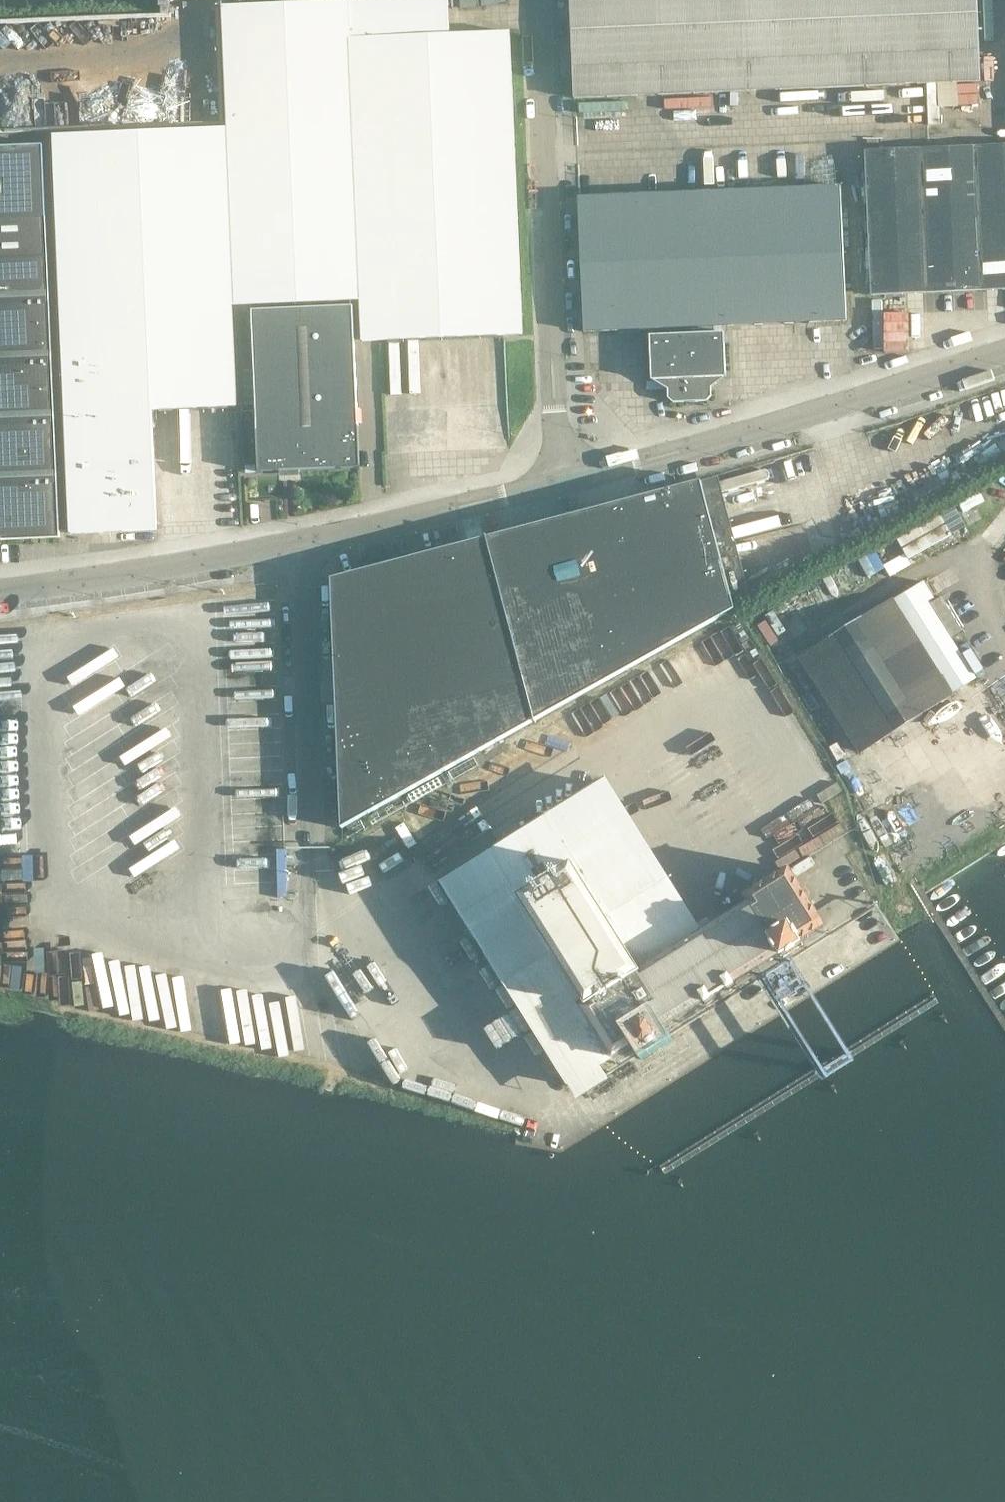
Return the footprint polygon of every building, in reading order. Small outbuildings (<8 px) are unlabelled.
[(350,3),(362,301),(364,341),(452,337),(524,334),(512,33),(452,36),(451,15),(451,0),(412,0),(361,2),(350,3)] [(704,0),(572,0),(576,99),(707,93),(704,0)] [(707,93),(981,82),(978,0),(704,0),(707,93)] [(230,129),(226,130),(232,306),(362,301),(350,3),(225,8),(230,129)] [(232,306),(226,130),(202,131),(55,137),(71,533),(157,530),(152,410),(205,408),(237,406),(232,306)] [(2,541),(2,540),(60,537),(47,218),(44,146),(0,148),(0,541),(2,541)] [(873,294),(1004,289),(1004,147),(867,152),(873,294)] [(672,376),(672,379),(673,379),(673,376),(677,376),(677,383),(672,383),(668,388),(668,398),(673,402),(707,401),(711,396),(711,387),(707,382),(706,375),(725,374),(725,377),(726,377),(724,332),(722,332),(722,336),(716,336),(716,326),(847,320),(841,186),(579,197),(584,331),(651,329),(651,335),(650,335),(652,380),(653,380),(653,376),(672,376)] [(253,311),(258,444),(259,471),(360,467),(360,439),(354,307),(253,311)] [(427,553),(332,579),(342,829),(735,609),(730,591),(741,588),(713,482),(702,485),(701,481),(427,553)] [(368,550),(370,560),(390,555),(388,545),(368,550)] [(801,660),(862,755),(956,695),(954,693),(977,678),(929,602),(934,598),(924,583),(863,621),(862,620),(832,639),(832,640),(801,660)] [(640,971),(703,932),(606,777),(440,881),(568,1085),(614,1057),(584,1006),(588,1004),(521,896),(575,862),(640,971)] [(750,902),(703,932),(640,971),(575,862),(521,896),(588,1004),(584,1006),(614,1057),(614,1058),(639,1042),(641,1045),(660,1033),(658,1031),(705,1001),(707,1004),(715,997),(716,995),(724,990),(726,990),(728,989),(729,990),(736,985),(735,983),(782,954),(783,956),(802,944),(801,942),(825,927),(790,869),(746,897),(750,902)]
